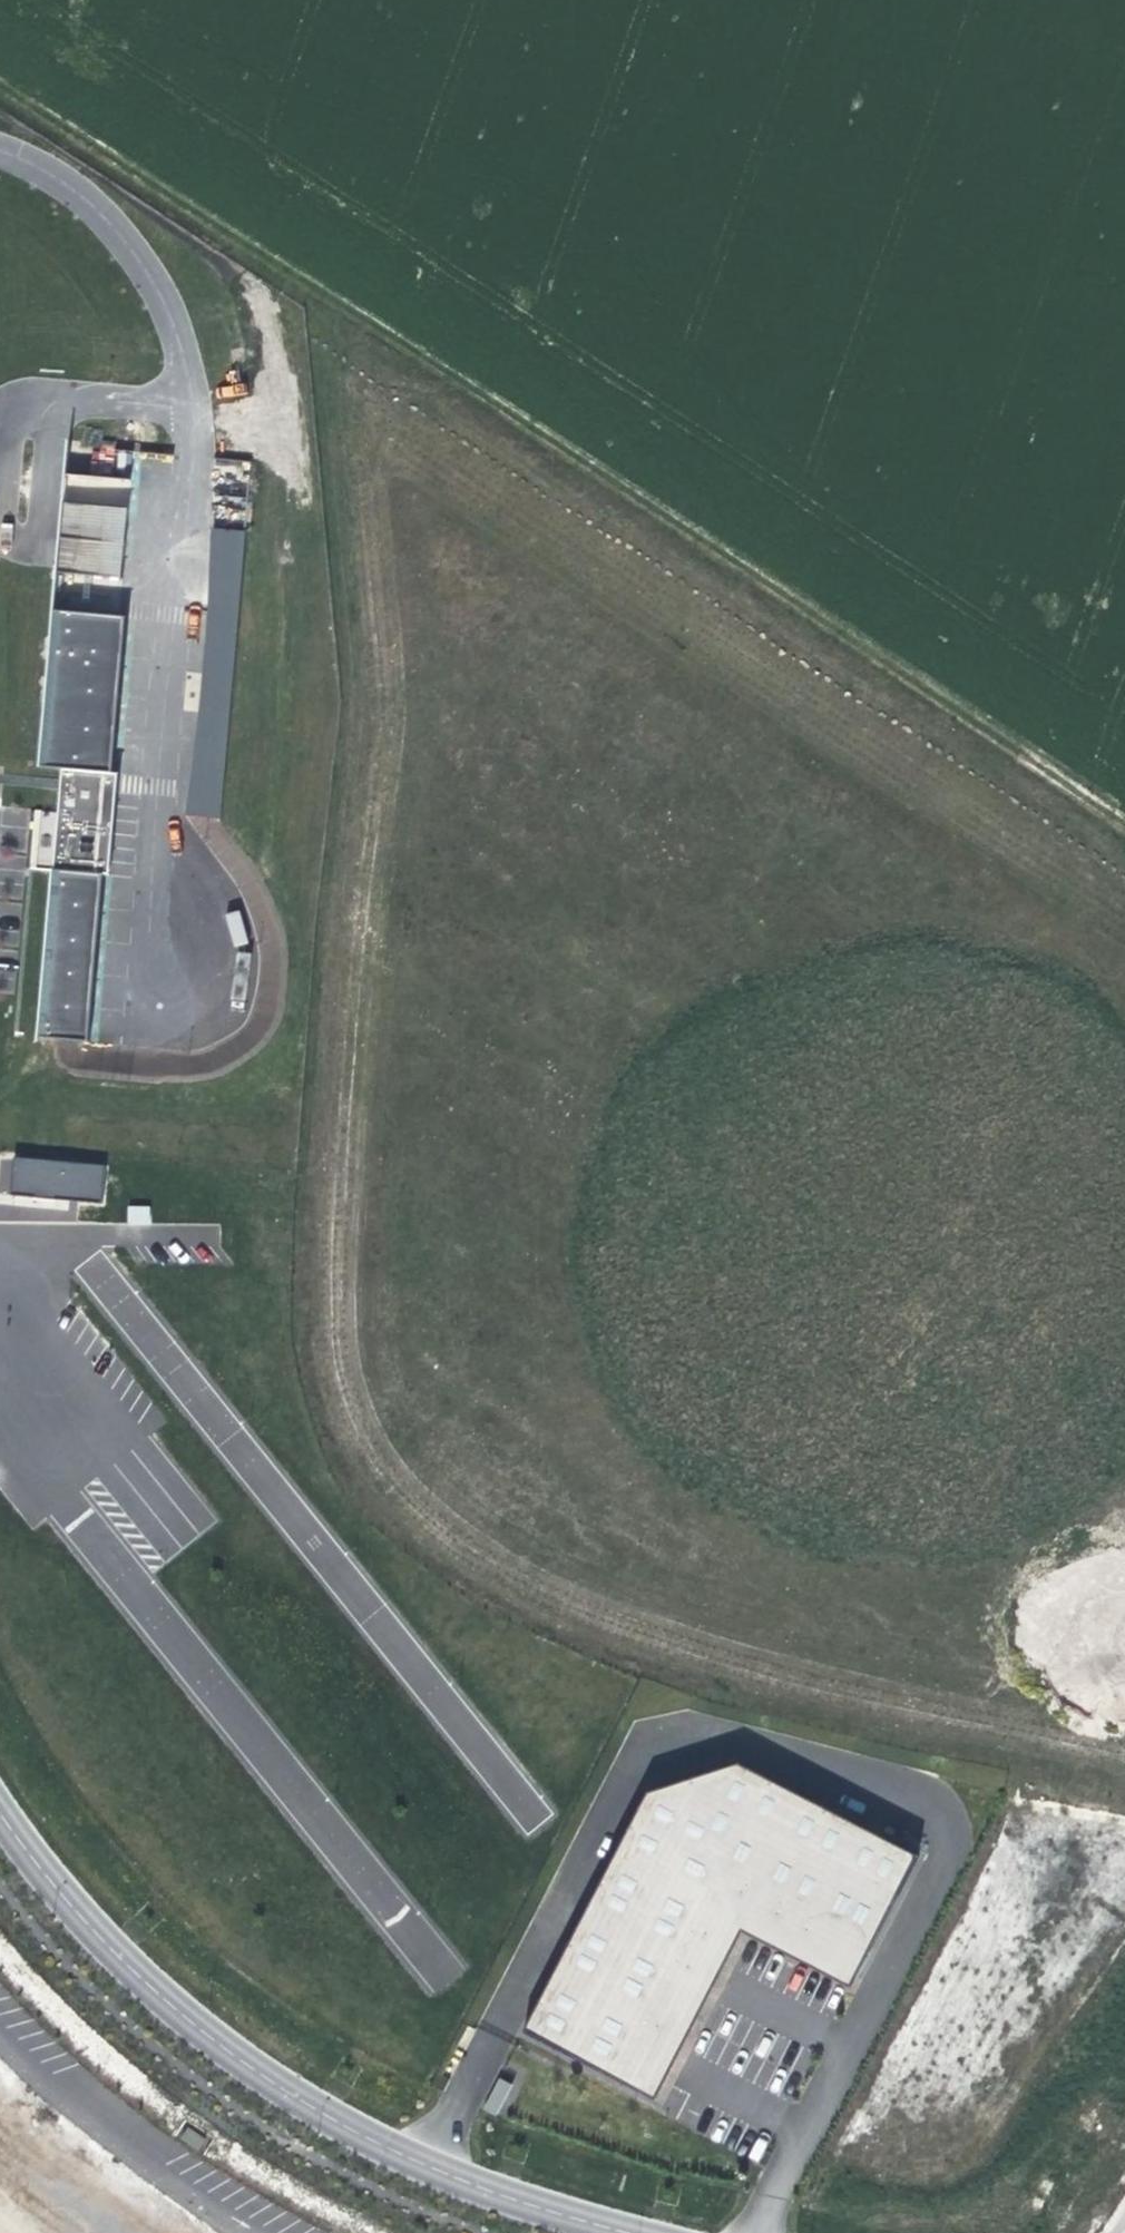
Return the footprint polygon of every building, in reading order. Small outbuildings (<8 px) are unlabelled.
[(57,574),(121,580),(127,511),(63,505),(57,574)] [(188,817),(219,820),(245,534),(214,532),(188,817)] [(36,1038),(87,1043),(101,878),(103,878),(103,876),(112,775),(112,774),(111,774),(124,620),(53,613),(39,768),(61,770),(51,872),(50,872),(36,1038)] [(117,775),(112,775),(103,876),(109,876),(117,775)] [(106,1167),(13,1158),(10,1195),(102,1204),(106,1167)] [(10,1192),(10,1159),(0,1159),(0,1164),(0,1192),(10,1192)] [(646,1793),(523,2033),(644,2095),(735,1918),(855,1980),(918,1857),(735,1764),(646,1793)] [(735,1918),(644,2095),(655,2101),(741,1933),(850,1989),(855,1980),(735,1918)] [(483,2110),(495,2116),(504,2100),(492,2093),(483,2110)] [(204,2140),(186,2128),(179,2138),(197,2150),(204,2140)]
